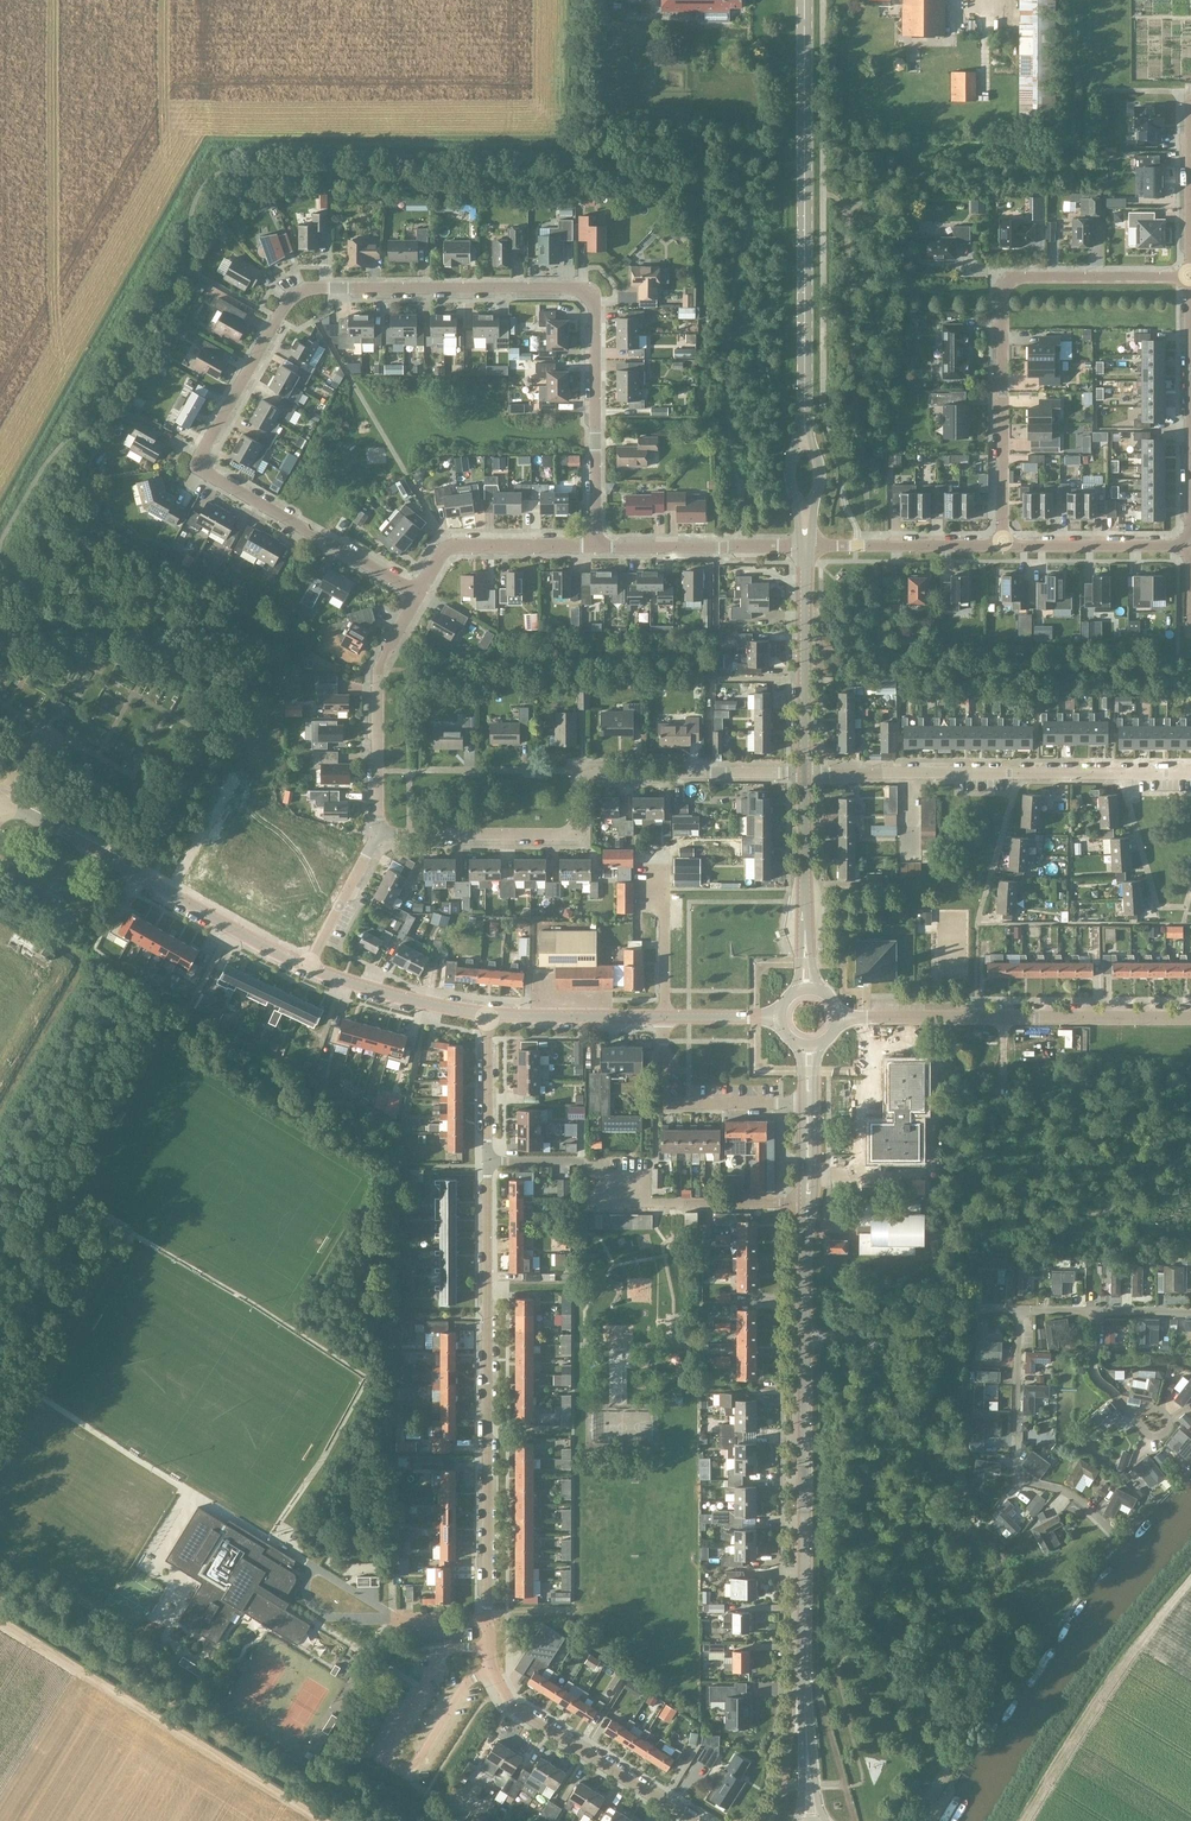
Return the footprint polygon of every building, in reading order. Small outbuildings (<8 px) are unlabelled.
[(741,0),(661,0),(661,10),(729,10),(729,7),(741,7),(741,0)] [(944,0),(878,0),(878,6),(890,6),(890,4),(902,4),(902,35),(944,35),(944,0)] [(1054,0),(1018,0),(1018,119),(1054,119),(1054,0)] [(606,45),(606,27),(594,27),(594,46),(606,45)] [(951,101),(976,100),(975,72),(951,72),(951,101)] [(1156,127),(1163,127),(1163,107),(1135,107),(1135,127),(1137,127),(1137,146),(1156,145),(1156,127)] [(1159,166),(1159,155),(1135,155),(1135,167),(1144,167),(1144,197),(1163,197),(1163,166),(1159,166)] [(1073,218),(1073,246),(1092,246),(1092,215),(1088,215),(1088,198),(1081,198),(1081,218),(1073,218)] [(1088,198),(1088,215),(1092,215),(1100,215),(1100,198),(1088,198)] [(1137,246),(1163,246),(1163,221),(1147,221),(1147,212),(1128,212),(1128,228),(1137,228),(1137,246)] [(327,213),(313,213),(313,225),(299,225),(299,249),(317,249),(317,231),(327,231),(327,213)] [(594,216),(580,216),(580,240),(588,240),(588,251),(605,250),(605,226),(594,226),(594,216)] [(539,236),(539,262),(559,262),(559,240),(573,240),(573,220),(558,220),(558,227),(549,227),(549,236),(539,236)] [(1020,220),(1001,220),(1001,247),(1008,247),(1010,247),(1020,247),(1020,240),(1034,240),(1034,224),(1020,224),(1020,220)] [(953,238),(922,238),(922,258),(954,258),(954,243),(970,243),(970,226),(953,226),(953,238)] [(427,228),(417,228),(417,241),(389,241),(389,260),(417,260),(417,247),(427,247),(427,228)] [(493,265),(512,265),(512,247),(523,247),(523,228),(508,228),(508,241),(493,241),(493,265)] [(260,236),(259,236),(262,245),(259,247),(258,249),(258,253),(260,255),(263,257),(267,257),(270,265),(285,256),(285,255),(284,254),(293,251),(286,233),(278,236),(277,234),(277,233),(276,233),(260,236)] [(349,240),(349,265),(365,265),(365,258),(379,258),(379,243),(365,243),(365,240),(349,240)] [(447,242),(445,242),(445,262),(446,262),(446,265),(456,265),(456,262),(469,262),(469,242),(455,242),(453,241),(450,241),(447,242)] [(261,271),(236,257),(224,278),(245,289),(248,283),(253,285),(261,271)] [(659,267),(632,267),(632,275),(631,276),(631,281),(632,282),(632,284),(639,284),(639,298),(657,298),(657,284),(659,284),(659,267)] [(247,313),(219,297),(213,307),(223,312),(212,331),(222,336),(224,332),(239,340),(247,325),(242,322),(247,313)] [(695,307),(678,307),(678,318),(695,318),(695,307)] [(618,333),(638,333),(638,319),(644,319),(644,310),(628,310),(628,318),(618,318),(618,333)] [(547,335),(568,335),(568,320),(555,320),(555,311),(539,311),(539,327),(547,327),(547,335)] [(361,354),(361,343),(361,315),(348,315),(348,331),(338,331),(338,348),(354,348),(354,354),(361,354)] [(361,343),(374,343),(374,346),(381,346),(381,331),(374,331),(374,315),(361,315),(361,343)] [(403,345),(404,345),(404,315),(391,315),(391,332),(386,332),(386,344),(403,344),(403,345)] [(424,337),(417,337),(417,315),(404,315),(404,345),(424,346),(424,337)] [(437,343),(444,343),(444,315),(431,315),(431,336),(426,336),(426,346),(437,346),(437,343)] [(444,345),(451,345),(456,345),(456,315),(444,315),(444,343),(444,345)] [(474,337),(486,337),(486,315),(473,315),(473,330),(466,330),(466,348),(474,348),(474,337)] [(486,342),(493,342),(493,348),(509,348),(509,330),(499,330),(499,315),(486,315),(486,337),(486,342)] [(942,324),(942,379),(961,379),(961,374),(968,374),(968,358),(961,358),(961,347),(968,347),(968,331),(961,331),(961,324),(942,324)] [(638,333),(618,333),(618,348),(628,348),(628,356),(644,356),(644,347),(638,347),(638,333)] [(1137,355),(1142,355),(1142,354),(1163,354),(1163,341),(1150,341),(1150,333),(1133,333),(1133,341),(1142,341),(1142,349),(1137,349),(1137,355)] [(539,343),(539,356),(555,356),(555,349),(568,349),(568,335),(547,335),(547,334),(539,334),(539,343)] [(225,351),(201,337),(196,346),(202,349),(192,367),(201,372),(203,369),(218,377),(226,362),(220,359),(225,351)] [(1028,360),(1059,360),(1059,337),(1044,337),(1044,345),(1028,345),(1028,360)] [(299,367),(312,374),(316,368),(308,363),(319,345),(308,339),(304,345),(296,340),(289,353),(302,360),(299,367)] [(674,358),(696,357),(696,348),(674,348),(674,358)] [(1137,368),(1142,368),(1142,367),(1163,367),(1163,354),(1142,354),(1142,355),(1142,362),(1137,362),(1137,368)] [(1059,384),(1059,360),(1028,360),(1028,376),(1044,376),(1044,384),(1059,384)] [(618,385),(638,385),(644,385),(644,362),(628,362),(628,370),(618,370),(618,385)] [(547,386),(568,386),(568,371),(555,372),(555,363),(535,363),(535,378),(547,378),(547,386)] [(299,367),(296,373),(282,365),(275,376),(295,387),(298,381),(306,385),(312,374),(299,367)] [(1137,381),(1142,381),(1142,380),(1163,380),(1163,367),(1142,367),(1142,368),(1142,375),(1137,375),(1137,381)] [(289,397),(295,387),(275,376),(269,387),(283,395),(280,401),(295,410),(299,403),(289,397)] [(1142,380),(1142,381),(1142,388),(1137,388),(1137,394),(1142,394),(1142,393),(1163,393),(1163,380),(1142,380)] [(539,394),(539,408),(555,408),(555,400),(568,400),(568,386),(547,386),(547,385),(539,385),(539,394)] [(638,385),(618,385),(618,400),(628,400),(628,408),(644,408),(644,400),(638,400),(638,385)] [(206,398),(193,390),(175,421),(189,428),(206,398)] [(951,393),(931,393),(931,405),(944,405),(944,437),(967,437),(967,426),(968,426),(968,417),(967,417),(967,404),(951,404),(951,393)] [(1137,407),(1142,407),(1163,406),(1163,393),(1142,393),(1142,394),(1142,401),(1137,401),(1137,407)] [(295,410),(280,401),(276,407),(262,399),(256,410),(276,421),(279,415),(289,421),(295,410)] [(1028,423),(1051,423),(1051,414),(1059,414),(1059,400),(1044,400),(1044,408),(1028,408),(1028,423)] [(1133,419),(1133,428),(1150,428),(1150,420),(1163,420),(1163,406),(1142,407),(1142,414),(1137,414),(1137,419),(1133,419)] [(276,421),(256,410),(250,421),(264,429),(260,435),(273,442),(274,443),(279,435),(274,433),(280,423),(276,421)] [(159,432),(139,421),(132,435),(137,438),(131,448),(154,461),(164,444),(155,439),(159,432)] [(1051,432),(1051,423),(1028,423),(1028,439),(1044,439),(1044,451),(1059,451),(1059,432),(1051,432)] [(1150,432),(1133,432),(1133,440),(1137,440),(1137,445),(1142,445),(1142,453),(1163,453),(1163,439),(1150,439),(1150,432)] [(262,459),(268,448),(270,449),(273,442),(260,435),(257,441),(243,434),(237,445),(262,459)] [(618,447),(618,466),(646,466),(646,451),(657,451),(657,437),(638,437),(638,447),(618,447)] [(256,470),(262,459),(237,445),(230,456),(244,464),(241,470),(254,477),(257,471),(256,470)] [(1142,453),(1137,453),(1137,458),(1142,458),(1142,466),(1163,466),(1163,453),(1142,453)] [(950,455),(950,463),(968,463),(969,455),(950,455)] [(1028,455),(1028,463),(1044,463),(1044,455),(1028,455)] [(1142,479),(1163,479),(1163,466),(1142,466),(1137,466),(1137,471),(1142,471),(1142,479)] [(164,492),(160,476),(138,483),(144,504),(147,503),(149,510),(175,525),(184,509),(172,503),(175,498),(164,492)] [(404,478),(396,483),(404,498),(413,493),(404,478)] [(1142,479),(1137,479),(1137,484),(1142,484),(1142,492),(1163,492),(1163,479),(1142,479)] [(554,492),(554,513),(568,513),(568,492),(571,492),(571,493),(573,483),(572,484),(560,481),(560,484),(554,484),(554,492)] [(1081,489),(1081,519),(1093,519),(1093,516),(1096,516),(1096,501),(1104,501),(1104,484),(1081,483),(1081,489)] [(458,494),(460,515),(474,513),(473,500),(480,499),(478,484),(467,485),(466,493),(458,494)] [(507,513),(507,492),(500,492),(498,484),(494,484),(484,484),(484,500),(494,500),(494,513),(507,513)] [(521,500),(531,500),(531,484),(517,484),(515,492),(507,492),(507,513),(521,513),(521,500)] [(554,513),(554,492),(548,492),(548,484),(531,484),(531,500),(540,500),(540,513),(554,513)] [(1081,519),(1081,489),(1068,489),(1068,484),(1059,484),(1059,485),(1059,501),(1067,501),(1067,516),(1070,516),(1070,519),(1081,519)] [(937,501),(937,485),(923,485),(923,492),(915,492),(915,519),(926,519),(926,516),(929,516),(929,501),(937,501)] [(959,519),(959,493),(951,492),(951,485),(937,485),(937,501),(945,501),(945,516),(948,516),(948,519),(959,519)] [(1059,501),(1059,485),(1046,485),(1046,492),(1037,492),(1037,519),(1049,519),(1049,516),(1051,516),(1051,501),(1059,501)] [(458,494),(452,495),(448,486),(438,488),(438,489),(434,489),(436,505),(445,504),(447,517),(460,515),(458,494)] [(959,493),(959,519),(970,519),(970,517),(973,516),(973,500),(976,500),(976,487),(968,487),(968,493),(959,493)] [(1037,519),(1037,492),(1028,492),(1028,487),(1021,487),(1021,500),(1023,500),(1023,516),(1026,516),(1026,519),(1037,519)] [(915,519),(915,492),(893,492),(893,501),(901,501),(900,516),(903,516),(903,519),(915,519)] [(1142,505),(1163,505),(1163,492),(1142,492),(1137,492),(1137,497),(1142,497),(1142,505)] [(651,495),(626,495),(626,514),(651,514),(651,512),(663,512),(663,493),(651,493),(651,495)] [(685,493),(668,493),(668,509),(677,509),(677,521),(705,521),(705,500),(685,500),(685,493)] [(211,531),(223,509),(217,505),(216,506),(207,501),(200,514),(194,511),(187,523),(199,530),(201,525),(211,531)] [(390,521),(412,540),(421,529),(411,521),(417,514),(405,504),(390,521)] [(1142,505),(1137,505),(1137,510),(1142,510),(1142,519),(1163,519),(1163,505),(1142,505)] [(223,509),(211,531),(225,539),(223,543),(230,547),(235,539),(228,536),(238,519),(229,514),(230,512),(223,509)] [(403,550),(412,540),(390,521),(377,538),(389,548),(393,542),(403,550)] [(258,557),(271,536),(264,532),(263,533),(255,528),(248,540),(242,536),(234,550),(241,553),(243,549),(258,557)] [(271,536),(258,557),(266,562),(264,566),(277,574),(284,562),(278,558),(285,545),(276,540),(277,539),(271,536)] [(305,592),(300,602),(311,608),(317,599),(322,589),(343,601),(354,583),(329,569),(322,581),(314,576),(305,592)] [(476,575),(461,575),(461,596),(476,596),(476,609),(495,609),(495,589),(486,589),(486,571),(476,571),(476,575)] [(500,588),(500,603),(508,603),(508,595),(522,595),(522,571),(507,571),(507,588),(500,588)] [(570,571),(554,571),(554,573),(543,573),(543,590),(554,590),(554,596),(570,596),(570,600),(578,600),(578,586),(570,586),(570,571)] [(591,594),(604,594),(604,571),(591,571),(591,584),(581,584),(581,605),(592,604),(591,594)] [(604,571),(604,594),(612,594),(612,602),(625,602),(625,584),(617,584),(617,571),(604,571)] [(650,594),(650,571),(637,571),(637,586),(627,586),(627,604),(643,604),(643,593),(650,594)] [(650,571),(650,594),(657,593),(657,604),(673,604),(673,586),(663,586),(663,571),(650,571)] [(684,571),(684,585),(685,585),(685,600),(701,600),(701,582),(703,582),(703,571),(684,571)] [(1028,608),(1028,582),(1019,582),(1019,575),(1015,575),(1015,573),(1006,573),(1006,575),(1002,575),(1002,585),(999,585),(999,595),(1002,595),(1002,599),(1012,599),(1012,608),(1028,608)] [(1046,583),(1037,582),(1037,608),(1070,608),(1070,597),(1063,597),(1063,575),(1059,575),(1059,573),(1050,573),(1050,575),(1046,575),(1046,583)] [(968,575),(966,575),(964,574),(955,574),(953,575),(951,575),(951,594),(941,594),(941,610),(958,610),(958,602),(968,602),(968,575)] [(1109,575),(1107,575),(1105,574),(1096,574),(1095,575),(1092,575),(1092,596),(1085,596),(1085,606),(1100,606),(1100,602),(1109,602),(1109,575)] [(911,578),(909,578),(909,603),(912,603),(912,605),(922,605),(922,603),(926,603),(926,578),(920,578),(920,575),(911,575),(911,578)] [(1142,586),(1133,586),(1133,607),(1151,607),(1151,598),(1163,598),(1163,575),(1142,575),(1142,586)] [(734,597),(740,597),(768,597),(768,583),(751,583),(751,576),(735,576),(736,583),(734,583),(734,597)] [(768,597),(740,597),(740,606),(731,606),(731,618),(751,618),(751,611),(768,611),(768,597)] [(353,622),(341,644),(357,653),(369,631),(368,630),(373,621),(375,620),(371,607),(350,613),(353,622)] [(437,612),(428,627),(450,640),(459,625),(463,627),(468,617),(451,607),(445,617),(437,612)] [(747,653),(768,653),(768,640),(752,640),(752,633),(737,633),(737,643),(747,643),(747,653)] [(747,662),(736,662),(736,673),(760,673),(761,666),(768,666),(768,653),(747,653),(747,662)] [(876,694),(895,694),(895,682),(876,682),(876,694)] [(325,710),(348,710),(348,694),(337,694),(337,685),(318,685),(318,705),(325,705),(325,710)] [(589,707),(589,685),(578,685),(578,707),(589,707)] [(838,692),(838,709),(853,709),(853,694),(862,694),(862,687),(853,686),(853,687),(841,687),(841,692),(838,692)] [(755,709),(769,709),(769,692),(767,692),(767,687),(755,687),(755,692),(755,709)] [(1114,696),(1114,711),(1122,712),(1122,704),(1131,704),(1131,696),(1114,696)] [(50,709),(58,713),(59,713),(64,704),(56,699),(50,709)] [(641,720),(641,703),(623,702),(623,711),(602,711),(602,726),(600,726),(600,733),(623,733),(623,735),(632,735),(632,720),(641,720)] [(528,730),(528,706),(519,706),(519,723),(491,723),(491,742),(519,742),(519,730),(528,730)] [(769,730),(769,709),(755,709),(755,730),(769,730)] [(853,709),(838,709),(838,730),(853,730),(853,717),(863,717),(863,709),(853,709)] [(556,745),(575,745),(575,711),(556,711),(556,745)] [(472,740),(472,716),(472,712),(462,712),(462,728),(434,728),(434,747),(462,747),(462,740),(472,740)] [(1059,721),(1057,721),(1046,721),(1046,713),(1041,713),(1041,721),(1043,721),(1042,743),(1059,744),(1059,721)] [(1075,721),(1073,721),(1061,721),(1061,713),(1057,713),(1057,721),(1059,721),(1059,744),(1075,744),(1075,721)] [(1091,721),(1089,721),(1077,721),(1077,713),(1073,713),(1073,721),(1075,721),(1075,744),(1091,744),(1091,721)] [(1091,721),(1091,744),(1107,744),(1107,721),(1093,721),(1093,713),(1089,713),(1089,721),(1091,721)] [(672,744),(689,744),(689,739),(697,739),(697,717),(686,717),(686,723),(659,723),(659,736),(660,736),(660,745),(672,745),(672,744)] [(920,726),(917,726),(906,726),(906,717),(902,717),(902,726),(903,726),(904,748),(920,748),(920,726)] [(936,726),(934,726),(922,726),(922,717),(918,717),(917,726),(920,726),(920,748),(936,748),(936,726)] [(952,726),(950,726),(938,726),(938,717),(934,717),(934,726),(936,726),(936,748),(952,748),(952,726)] [(968,726),(965,726),(954,726),(954,717),(950,717),(950,726),(952,726),(952,748),(968,748),(968,726)] [(984,726),(982,726),(970,726),(970,717),(966,717),(965,726),(968,726),(968,748),(984,748),(984,726)] [(999,726),(997,726),(986,726),(986,717),(982,717),(982,726),(984,726),(984,748),(999,748),(999,726)] [(1015,726),(1013,726),(1002,726),(1002,717),(998,717),(997,726),(999,726),(999,748),(1015,748),(1015,726)] [(1015,726),(1015,748),(1032,748),(1032,726),(1018,726),(1018,718),(1014,717),(1013,726),(1015,726)] [(1134,726),(1132,726),(1121,726),(1121,718),(1117,718),(1117,726),(1118,726),(1118,748),(1134,748),(1134,726)] [(1150,726),(1148,726),(1137,726),(1137,718),(1132,718),(1132,726),(1134,726),(1134,748),(1150,748),(1150,726)] [(1166,726),(1164,726),(1153,726),(1153,718),(1148,718),(1148,726),(1150,726),(1150,748),(1166,748),(1166,726)] [(1182,726),(1180,726),(1169,726),(1169,718),(1164,718),(1164,726),(1166,726),(1166,748),(1182,748),(1182,726)] [(1185,726),(1185,718),(1180,718),(1180,726),(1182,726),(1182,748),(1190,748),(1190,726),(1185,726)] [(327,740),(342,740),(342,724),(319,724),(319,725),(311,725),(311,748),(327,748),(327,740)] [(769,752),(769,730),(755,730),(755,752),(769,752)] [(838,730),(838,752),(861,752),(861,730),(853,730),(838,730)] [(895,730),(881,730),(881,752),(895,752),(895,730)] [(722,752),(722,731),(713,731),(713,752),(722,752)] [(347,783),(347,763),(336,763),(334,759),(331,759),(332,751),(313,751),(313,768),(323,768),(323,783),(347,783)] [(1021,810),(1039,812),(1040,795),(1048,795),(1049,790),(1040,789),(1039,795),(1021,794),(1021,810)] [(324,818),(347,818),(347,802),(337,802),(337,790),(309,790),(309,799),(315,799),(315,803),(317,806),(324,806),(324,818)] [(746,814),(770,814),(770,797),(767,797),(767,790),(748,790),(748,797),(741,797),(741,814),(746,814)] [(1098,812),(1117,810),(1116,794),(1098,795),(1097,790),(1089,790),(1089,796),(1097,795),(1098,812)] [(839,814),(854,815),(854,798),(853,798),(853,792),(842,792),(842,798),(839,798),(839,814)] [(619,819),(619,805),(619,797),(603,797),(603,817),(612,817),(612,826),(618,826),(618,835),(626,835),(626,819),(619,819)] [(648,826),(648,797),(633,797),(633,817),(643,817),(643,826),(648,826)] [(648,797),(648,826),(655,826),(655,817),(664,817),(664,797),(648,797)] [(1038,828),(1039,812),(1021,810),(1020,827),(1025,827),(1025,833),(1034,833),(1034,828),(1038,828)] [(1103,833),(1113,832),(1112,827),(1118,827),(1117,810),(1098,812),(1099,828),(1103,828),(1103,833)] [(691,814),(672,814),(673,831),(688,831),(688,828),(699,828),(698,816),(691,816),(691,814)] [(770,814),(746,814),(746,835),(755,835),(770,835),(770,814)] [(854,836),(854,815),(839,814),(839,836),(854,836)] [(921,835),(935,834),(935,826),(921,826),(921,835)] [(1110,855),(1129,853),(1127,837),(1113,838),(1113,832),(1103,833),(1103,838),(1109,838),(1110,855)] [(1034,839),(1034,833),(1025,833),(1024,838),(1010,837),(1009,854),(1026,855),(1027,839),(1034,839)] [(755,857),(770,857),(770,835),(755,835),(755,857)] [(839,857),(854,857),(854,836),(839,836),(839,857)] [(633,857),(633,849),(603,849),(603,866),(618,866),(618,882),(630,882),(631,866),(633,866),(633,857)] [(1115,876),(1124,876),(1124,870),(1130,870),(1129,853),(1110,855),(1111,871),(1114,871),(1115,876)] [(1026,871),(1026,855),(1009,854),(1008,870),(1013,870),(1013,876),(1022,876),(1022,871),(1026,871)] [(770,857),(755,857),(755,879),(770,879),(770,857)] [(854,857),(839,857),(839,879),(854,879),(854,857)] [(440,888),(440,858),(424,858),(424,879),(434,879),(434,888),(440,888)] [(440,858),(440,888),(445,888),(445,879),(455,879),(455,858),(440,858)] [(479,888),(485,888),(485,858),(469,858),(469,879),(479,879),(479,888)] [(485,858),(485,888),(491,888),(491,879),(500,879),(500,858),(485,858)] [(524,888),(530,888),(530,858),(515,858),(515,879),(524,879),(524,888)] [(534,894),(534,888),(536,888),(536,879),(545,879),(545,858),(530,858),(530,888),(530,894),(534,894)] [(569,888),(575,888),(575,858),(560,858),(560,879),(569,879),(569,888)] [(575,858),(575,888),(581,888),(581,879),(590,879),(590,858),(575,858)] [(404,866),(419,873),(422,866),(408,859),(404,866)] [(415,879),(419,873),(404,866),(401,872),(415,879)] [(700,867),(674,867),(674,885),(700,885),(700,867)] [(381,882),(407,896),(410,890),(402,886),(407,878),(388,869),(381,882)] [(866,873),(866,885),(882,885),(882,873),(866,873)] [(1022,882),(1022,876),(1013,876),(1012,881),(997,880),(996,896),(1015,897),(1016,882),(1022,882)] [(1122,898),(1140,897),(1139,880),(1125,881),(1124,876),(1115,876),(1115,882),(1121,882),(1122,898)] [(470,908),(470,897),(470,881),(462,881),(462,897),(462,913),(472,913),(472,908),(470,908)] [(405,901),(407,896),(381,882),(374,896),(392,905),(397,897),(405,901)] [(60,902),(48,894),(45,899),(57,907),(60,902)] [(1015,914),(1015,897),(996,896),(995,912),(1002,913),(1002,918),(1011,919),(1011,913),(1015,914)] [(633,905),(633,897),(617,897),(617,904),(633,905)] [(1140,897),(1122,898),(1123,914),(1127,914),(1127,919),(1136,919),(1135,913),(1141,913),(1140,897)] [(633,912),(633,905),(617,904),(617,912),(633,912)] [(405,920),(408,914),(394,906),(391,913),(405,920)] [(131,938),(142,918),(130,912),(124,922),(117,918),(110,931),(129,942),(131,938)] [(931,913),(920,913),(920,925),(931,925),(931,913)] [(142,944),(153,925),(142,919),(143,919),(142,918),(131,938),(142,944)] [(391,960),(405,968),(419,942),(406,934),(410,927),(403,923),(396,936),(402,940),(391,960)] [(154,951),(165,931),(153,925),(142,944),(154,951)] [(386,946),(392,933),(382,928),(377,937),(365,931),(358,943),(375,952),(380,942),(386,946)] [(556,965),(555,989),(612,988),(612,985),(624,985),(624,988),(642,988),(642,965),(642,948),(624,948),(624,965),(595,965),(596,931),(556,930),(556,965)] [(165,957),(176,938),(165,931),(154,951),(165,957)] [(527,937),(519,937),(519,955),(526,955),(527,937)] [(176,964),(187,944),(176,938),(165,957),(176,964)] [(868,980),(871,980),(896,980),(896,967),(897,967),(897,955),(896,955),(896,940),(880,940),(880,938),(867,938),(866,940),(855,940),(855,973),(853,973),(853,980),(862,980),(862,983),(865,983),(868,983),(868,980)] [(438,956),(441,941),(433,939),(431,955),(438,956)] [(419,942),(405,968),(419,975),(428,957),(420,952),(424,944),(419,942)] [(199,951),(187,944),(176,964),(188,970),(185,974),(193,978),(200,965),(193,961),(199,951)] [(43,948),(39,954),(50,961),(54,955),(43,948)] [(1002,962),(1002,955),(1002,954),(989,954),(989,955),(984,955),(984,962),(987,962),(987,975),(1004,975),(1004,962),(1002,962)] [(1022,963),(1019,962),(1008,962),(1007,955),(1002,955),(1002,962),(1004,962),(1004,975),(1022,975),(1022,963)] [(1039,963),(1036,963),(1026,962),(1025,955),(1019,955),(1019,962),(1022,963),(1022,975),(1039,975),(1039,963)] [(1057,962),(1054,962),(1043,962),(1042,955),(1036,955),(1036,963),(1039,963),(1039,975),(1057,975),(1057,962)] [(1074,963),(1072,963),(1061,963),(1059,955),(1054,955),(1054,962),(1057,962),(1057,975),(1074,976),(1074,963)] [(1074,963),(1074,976),(1092,976),(1092,963),(1079,963),(1077,955),(1072,955),(1072,963),(1074,963)] [(1109,963),(1109,955),(1102,955),(1103,974),(1112,974),(1112,963),(1109,963)] [(1130,963),(1127,963),(1116,963),(1115,955),(1109,955),(1109,963),(1112,963),(1112,974),(1112,976),(1130,976),(1130,963)] [(1147,963),(1144,963),(1134,963),(1132,955),(1127,955),(1127,963),(1130,963),(1130,976),(1147,976),(1147,963)] [(1165,963),(1162,963),(1151,963),(1150,955),(1144,955),(1144,963),(1147,963),(1147,976),(1165,976),(1165,963)] [(1182,963),(1179,963),(1169,963),(1167,955),(1162,955),(1162,963),(1165,963),(1165,976),(1182,976),(1182,963)] [(1186,963),(1185,955),(1179,955),(1179,963),(1182,963),(1182,976),(1190,976),(1190,963),(1186,963)] [(477,982),(478,969),(473,968),(472,959),(466,959),(464,967),(456,967),(455,967),(454,980),(455,980),(456,980),(456,981),(462,981),(477,982)] [(455,967),(456,967),(456,962),(446,961),(443,983),(454,984),(455,980),(454,980),(455,967)] [(500,984),(501,971),(496,970),(494,961),(489,961),(487,970),(478,969),(477,982),(479,982),(479,983),(485,983),(500,984)] [(501,971),(500,984),(501,984),(501,985),(506,985),(523,986),(524,973),(518,972),(517,963),(511,963),(510,972),(501,971)] [(220,975),(216,983),(227,988),(228,987),(235,990),(237,985),(243,972),(245,969),(243,968),(242,971),(226,964),(221,975),(220,975)] [(243,972),(237,985),(249,991),(246,996),(250,998),(259,979),(260,977),(259,976),(257,978),(243,972)] [(259,979),(250,998),(266,1005),(268,1000),(275,987),(276,984),(274,983),(273,986),(259,979)] [(274,1009),(268,1022),(276,1026),(282,1013),(291,994),(292,991),(290,991),(289,993),(275,987),(268,1000),(280,1006),(278,1010),(274,1009)] [(204,993),(197,1005),(207,1011),(214,999),(204,993)] [(291,994),(282,1013),(298,1020),(307,1002),(308,999),(306,998),(305,1001),(291,994)] [(307,1002),(298,1020),(314,1028),(316,1023),(317,1023),(323,1010),(322,1009),(324,1006),(322,1006),(321,1008),(307,1002)] [(351,1043),(357,1021),(344,1018),(341,1027),(334,1025),(329,1041),(350,1047),(351,1043)] [(363,1046),(369,1025),(357,1021),(351,1043),(363,1046)] [(376,1050),(382,1028),(369,1025),(363,1046),(376,1050)] [(388,1053),(395,1032),(382,1028),(376,1050),(388,1053)] [(408,1036),(395,1032),(388,1053),(387,1058),(408,1063),(412,1049),(405,1047),(408,1036)] [(514,1058),(514,1064),(517,1064),(538,1064),(538,1056),(541,1056),(543,1055),(548,1055),(548,1049),(527,1049),(527,1046),(521,1046),(521,1049),(517,1049),(517,1058),(514,1058)] [(642,1050),(642,1049),(642,1046),(600,1046),(600,1050),(599,1050),(599,1068),(600,1068),(600,1072),(609,1072),(641,1072),(641,1068),(642,1068),(642,1062),(646,1062),(646,1056),(642,1056),(642,1050)] [(920,1070),(920,1060),(893,1060),(893,1070),(887,1070),(887,1100),(893,1100),(893,1110),(894,1110),(894,1113),(894,1116),(894,1121),(892,1121),(880,1121),(880,1126),(870,1126),(870,1153),(880,1153),(879,1158),(920,1159),(920,1121),(910,1121),(910,1115),(910,1110),(919,1110),(919,1100),(925,1100),(925,1070),(920,1070)] [(538,1078),(538,1070),(541,1070),(543,1069),(548,1069),(548,1064),(538,1064),(517,1064),(517,1072),(513,1072),(513,1078),(517,1078),(538,1078)] [(589,1086),(588,1111),(600,1111),(600,1129),(641,1129),(641,1116),(609,1116),(609,1072),(600,1072),(600,1086),(589,1086)] [(538,1078),(517,1078),(517,1086),(513,1086),(513,1092),(538,1092),(538,1085),(541,1085),(543,1084),(548,1084),(548,1078),(538,1078)] [(568,1106),(568,1118),(585,1118),(585,1106),(568,1106)] [(540,1123),(540,1109),(518,1109),(518,1123),(540,1123)] [(746,1154),(746,1120),(745,1120),(726,1120),(725,1120),(725,1154),(746,1154)] [(774,1191),(774,1183),(774,1121),(767,1121),(767,1120),(765,1120),(765,1121),(747,1121),(747,1120),(746,1120),(746,1154),(756,1154),(755,1166),(751,1166),(751,1191),(774,1191)] [(518,1123),(518,1135),(550,1135),(546,1135),(546,1122),(540,1122),(540,1123),(518,1123)] [(676,1130),(668,1130),(668,1126),(662,1126),(662,1151),(670,1151),(670,1153),(671,1155),(671,1160),(677,1160),(677,1151),(676,1151),(676,1130)] [(691,1130),(690,1130),(682,1130),(682,1126),(676,1126),(676,1130),(676,1151),(677,1151),(684,1151),(684,1154),(685,1155),(685,1160),(691,1160),(691,1151),(691,1130)] [(705,1130),(697,1130),(697,1126),(690,1126),(690,1130),(691,1130),(691,1151),(699,1151),(699,1154),(700,1155),(700,1161),(706,1161),(706,1152),(705,1152),(705,1130)] [(705,1152),(706,1152),(713,1152),(713,1154),(714,1156),(714,1161),(720,1161),(720,1130),(711,1130),(711,1126),(705,1126),(705,1130),(705,1152)] [(550,1142),(550,1135),(518,1135),(518,1149),(543,1149),(543,1142),(550,1142)] [(662,1187),(662,1185),(663,1168),(652,1168),(652,1187),(662,1187)] [(410,1181),(423,1181),(423,1169),(410,1169),(410,1181)] [(523,1198),(523,1201),(533,1201),(533,1195),(523,1194),(523,1179),(533,1179),(533,1172),(516,1172),(516,1179),(509,1179),(509,1198),(523,1198)] [(725,1191),(741,1191),(740,1174),(725,1174),(725,1191)] [(435,1179),(435,1184),(440,1184),(440,1197),(456,1197),(456,1182),(459,1182),(459,1180),(456,1180),(456,1179),(440,1179),(435,1179)] [(568,1196),(569,1179),(557,1179),(557,1196),(568,1196)] [(435,1197),(435,1215),(456,1215),(456,1199),(459,1199),(459,1197),(456,1197),(440,1197),(435,1197)] [(523,1213),(523,1201),(523,1198),(509,1198),(509,1216),(523,1216),(523,1219),(533,1219),(533,1213),(523,1213)] [(919,1213),(919,1203),(861,1203),(861,1223),(864,1223),(864,1232),(861,1232),(861,1252),(914,1252),(914,1243),(923,1243),(924,1213),(919,1213)] [(697,1226),(697,1212),(686,1212),(686,1215),(686,1226),(697,1226)] [(738,1239),(756,1239),(756,1221),(750,1221),(750,1213),(743,1213),(716,1213),(716,1212),(716,1224),(738,1224),(738,1239)] [(435,1215),(435,1220),(440,1220),(440,1232),(456,1232),(456,1217),(459,1217),(459,1215),(456,1215),(435,1215)] [(524,1231),(523,1219),(523,1216),(509,1216),(510,1234),(524,1234),(524,1238),(533,1237),(533,1232),(524,1231)] [(710,1239),(710,1224),(702,1224),(702,1239),(710,1239)] [(435,1232),(435,1237),(440,1237),(440,1250),(456,1250),(456,1234),(459,1234),(459,1232),(456,1232),(440,1232),(435,1232)] [(524,1249),(524,1238),(524,1234),(510,1234),(510,1252),(524,1252),(524,1256),(532,1256),(533,1256),(533,1250),(524,1249)] [(570,1235),(561,1235),(561,1247),(570,1247),(570,1235)] [(826,1252),(847,1252),(847,1239),(826,1238),(826,1252)] [(738,1255),(756,1255),(756,1239),(738,1239),(738,1255)] [(435,1250),(435,1254),(440,1254),(440,1267),(456,1267),(456,1252),(459,1252),(459,1250),(456,1250),(440,1250),(435,1250)] [(532,1268),(532,1256),(524,1256),(524,1252),(510,1252),(510,1271),(523,1271),(522,1280),(539,1280),(539,1268),(532,1268)] [(756,1272),(756,1255),(738,1255),(738,1272),(756,1272)] [(1132,1266),(1132,1295),(1141,1295),(1142,1267),(1132,1266)] [(435,1267),(435,1272),(440,1272),(440,1285),(456,1285),(456,1269),(459,1270),(459,1268),(456,1268),(456,1267),(440,1267),(435,1267)] [(1165,1267),(1165,1291),(1182,1291),(1182,1267),(1165,1267)] [(979,1269),(978,1293),(996,1294),(997,1270),(979,1269)] [(1018,1269),(1018,1293),(1026,1293),(1027,1269),(1018,1269)] [(1075,1270),(1051,1270),(1051,1296),(1061,1296),(1062,1283),(1074,1284),(1075,1270)] [(1111,1271),(1111,1295),(1120,1295),(1120,1271),(1111,1271)] [(756,1272),(738,1272),(738,1290),(756,1290),(756,1272)] [(435,1285),(435,1290),(440,1290),(440,1304),(456,1304),(456,1287),(459,1287),(459,1285),(456,1285),(440,1285),(435,1285)] [(716,1293),(716,1301),(730,1301),(730,1293),(716,1293)] [(516,1314),(533,1314),(533,1299),(516,1299),(516,1314)] [(571,1314),(571,1304),(561,1304),(561,1314),(571,1314)] [(756,1326),(756,1310),(738,1310),(738,1326),(756,1326)] [(533,1329),(533,1314),(516,1314),(516,1329),(533,1329)] [(561,1324),(571,1324),(571,1314),(561,1314),(561,1324)] [(1045,1322),(1047,1348),(1057,1347),(1055,1330),(1067,1329),(1066,1319),(1045,1322)] [(1105,1319),(1105,1343),(1114,1343),(1114,1328),(1125,1329),(1125,1319),(1105,1319)] [(1159,1319),(1141,1319),(1141,1342),(1149,1342),(1149,1328),(1159,1328),(1159,1319)] [(448,1331),(448,1320),(427,1320),(427,1332),(432,1332),(432,1347),(433,1347),(433,1348),(441,1348),(441,1350),(455,1350),(455,1331),(448,1331)] [(756,1344),(756,1326),(738,1326),(738,1344),(756,1344)] [(516,1344),(533,1344),(533,1329),(516,1329),(516,1344)] [(561,1344),(571,1344),(571,1334),(561,1334),(561,1344)] [(977,1341),(976,1359),(1000,1359),(1001,1342),(977,1341)] [(516,1359),(533,1359),(533,1344),(516,1344),(516,1359)] [(571,1354),(571,1344),(561,1344),(561,1354),(571,1354)] [(738,1361),(756,1361),(756,1344),(738,1344),(738,1361)] [(455,1367),(455,1350),(441,1350),(441,1348),(433,1348),(433,1353),(441,1353),(441,1365),(441,1367),(455,1367)] [(1026,1352),(1025,1372),(1035,1373),(1035,1362),(1049,1362),(1050,1353),(1026,1352)] [(516,1374),(533,1374),(533,1359),(516,1359),(516,1374)] [(756,1378),(756,1361),(738,1361),(738,1378),(756,1378)] [(441,1367),(441,1365),(433,1365),(433,1383),(441,1383),(441,1385),(455,1385),(455,1367),(441,1367)] [(561,1375),(571,1375),(571,1365),(561,1365),(561,1375)] [(984,1381),(999,1381),(999,1371),(975,1370),(973,1407),(983,1407),(984,1381)] [(516,1390),(533,1389),(533,1374),(516,1374),(516,1390)] [(571,1385),(571,1375),(561,1375),(561,1385),(571,1385)] [(1131,1386),(1129,1396),(1155,1401),(1159,1380),(1150,1378),(1148,1390),(1131,1386)] [(1175,1401),(1184,1407),(1190,1397),(1190,1379),(1175,1401)] [(455,1402),(455,1385),(441,1385),(441,1383),(433,1383),(433,1389),(441,1389),(441,1401),(441,1402),(455,1402)] [(1048,1396),(1048,1386),(1024,1385),(1023,1414),(1033,1414),(1034,1396),(1048,1396)] [(516,1390),(516,1405),(533,1404),(533,1389),(516,1390)] [(745,1393),(742,1393),(719,1393),(719,1406),(736,1406),(736,1414),(756,1414),(756,1400),(752,1400),(752,1398),(745,1393)] [(571,1395),(562,1395),(562,1405),(571,1405),(571,1395)] [(433,1401),(433,1406),(433,1411),(441,1411),(441,1420),(455,1420),(455,1402),(441,1402),(441,1401),(433,1401)] [(1110,1401),(1090,1417),(1096,1426),(1109,1415),(1115,1423),(1123,1417),(1110,1401)] [(516,1420),(533,1420),(533,1404),(516,1405),(516,1420)] [(561,1415),(561,1420),(570,1420),(571,1415),(571,1405),(562,1405),(561,1413),(561,1415)] [(756,1429),(756,1414),(736,1414),(736,1423),(719,1423),(719,1436),(728,1436),(742,1436),(743,1429),(756,1429)] [(973,1418),(973,1440),(983,1440),(983,1427),(1000,1427),(1000,1418),(973,1418)] [(449,1438),(455,1438),(455,1420),(441,1420),(433,1420),(433,1451),(449,1451),(449,1438)] [(1164,1443),(1184,1459),(1190,1451),(1190,1438),(1178,1427),(1164,1443)] [(742,1443),(742,1436),(728,1436),(728,1446),(736,1448),(736,1457),(756,1457),(756,1443),(742,1443)] [(416,1451),(416,1441),(396,1441),(396,1451),(416,1451)] [(516,1458),(533,1458),(533,1443),(516,1443),(516,1458)] [(571,1448),(565,1448),(561,1448),(561,1458),(571,1459),(571,1448)] [(1032,1450),(1021,1465),(1038,1478),(1049,1463),(1032,1450)] [(442,1466),(442,1455),(407,1455),(407,1466),(442,1466)] [(1146,1468),(1157,1482),(1164,1476),(1148,1455),(1131,1468),(1137,1476),(1146,1468)] [(756,1472),(756,1457),(736,1457),(736,1467),(728,1468),(728,1479),(742,1479),(742,1472),(756,1472)] [(533,1474),(533,1458),(516,1458),(516,1474),(533,1474)] [(571,1469),(571,1459),(561,1458),(562,1469),(571,1469)] [(976,1459),(973,1479),(982,1481),(984,1470),(998,1472),(1000,1463),(976,1459)] [(1098,1470),(1079,1459),(1066,1481),(1074,1486),(1083,1472),(1093,1478),(1098,1470)] [(441,1488),(455,1488),(455,1470),(442,1470),(442,1469),(433,1469),(433,1474),(433,1478),(433,1486),(441,1486),(441,1488)] [(533,1488),(533,1474),(516,1474),(516,1488),(533,1488)] [(562,1489),(571,1489),(571,1479),(562,1479),(562,1489)] [(742,1486),(742,1479),(728,1479),(728,1489),(735,1492),(735,1501),(756,1501),(756,1486),(742,1486)] [(455,1505),(455,1488),(441,1488),(441,1486),(433,1486),(433,1492),(441,1492),(441,1504),(441,1506),(455,1505)] [(533,1497),(533,1488),(516,1488),(516,1504),(533,1504),(537,1504),(537,1497),(533,1497)] [(1135,1498),(1116,1488),(1104,1512),(1113,1516),(1120,1502),(1131,1507),(1135,1498)] [(571,1499),(571,1489),(562,1489),(562,1499),(571,1499)] [(1013,1507),(1014,1506),(1007,1499),(993,1514),(1011,1532),(1014,1533),(1020,1527),(1010,1517),(1017,1511),(1013,1507)] [(712,1510),(712,1523),(721,1523),(743,1523),(742,1515),(756,1516),(756,1501),(735,1501),(735,1510),(712,1510)] [(441,1506),(441,1504),(433,1504),(433,1509),(441,1509),(441,1522),(441,1523),(455,1523),(455,1505),(441,1506)] [(533,1519),(533,1504),(516,1504),(516,1519),(533,1519)] [(198,1506),(165,1560),(202,1582),(178,1620),(216,1643),(235,1612),(238,1614),(240,1614),(241,1614),(243,1614),(244,1613),(245,1612),(276,1632),(298,1645),(310,1624),(280,1606),(282,1603),(284,1600),(295,1582),(296,1580),(296,1578),(296,1576),(295,1574),(294,1573),(292,1572),(290,1570),(292,1568),(295,1563),(265,1545),(264,1547),(198,1506)] [(571,1509),(562,1509),(562,1519),(571,1519),(571,1509)] [(1058,1543),(1051,1530),(1062,1524),(1058,1515),(1032,1529),(1045,1552),(1053,1548),(1053,1546),(1058,1543)] [(533,1535),(533,1519),(516,1519),(517,1534),(533,1535)] [(571,1529),(571,1519),(562,1519),(562,1529),(571,1529)] [(441,1523),(441,1522),(433,1522),(433,1527),(441,1527),(441,1539),(441,1541),(455,1541),(455,1523),(441,1523)] [(735,1544),(756,1544),(756,1529),(743,1529),(743,1523),(721,1523),(721,1531),(735,1535),(735,1544)] [(533,1549),(533,1535),(517,1534),(517,1549),(533,1549)] [(441,1541),(441,1539),(433,1539),(433,1544),(441,1545),(441,1558),(449,1559),(455,1559),(455,1541),(441,1541)] [(571,1539),(570,1539),(562,1539),(562,1550),(571,1550),(571,1539)] [(756,1559),(756,1544),(735,1544),(735,1553),(721,1557),(721,1566),(742,1566),(743,1559),(756,1559)] [(533,1565),(533,1549),(517,1549),(517,1565),(533,1565)] [(571,1560),(571,1550),(562,1550),(562,1560),(571,1560)] [(441,1558),(439,1558),(439,1566),(436,1566),(436,1584),(450,1584),(450,1566),(449,1566),(449,1559),(441,1558)] [(406,1574),(406,1560),(393,1560),(393,1574),(406,1574)] [(517,1580),(533,1580),(533,1565),(517,1565),(517,1580)] [(562,1580),(571,1580),(571,1570),(562,1570),(562,1580)] [(731,1597),(756,1597),(756,1578),(741,1578),(741,1571),(726,1571),(726,1583),(731,1583),(731,1597)] [(379,1576),(357,1576),(357,1586),(379,1586),(379,1576)] [(533,1595),(533,1580),(517,1580),(517,1595),(533,1595)] [(571,1590),(571,1580),(562,1580),(562,1590),(571,1590)] [(450,1602),(450,1584),(436,1584),(436,1598),(422,1598),(422,1603),(437,1603),(437,1602),(450,1602)] [(571,1592),(551,1592),(551,1600),(556,1600),(556,1602),(571,1602),(571,1592)] [(723,1620),(723,1628),(733,1628),(733,1632),(749,1632),(749,1612),(733,1612),(727,1612),(723,1615),(723,1620)] [(541,1675),(564,1639),(565,1636),(543,1622),(515,1668),(516,1669),(516,1668),(530,1677),(528,1682),(544,1692),(550,1681),(553,1682),(558,1673),(553,1670),(547,1679),(541,1675)] [(724,1652),(724,1643),(703,1643),(703,1651),(709,1651),(709,1652),(724,1652)] [(749,1671),(749,1651),(734,1651),(734,1663),(729,1663),(729,1662),(724,1662),(724,1663),(724,1671),(749,1671)] [(207,1681),(212,1674),(183,1656),(178,1663),(207,1681)] [(335,1675),(340,1667),(335,1664),(330,1672),(335,1675)] [(616,1674),(608,1687),(616,1692),(624,1679),(616,1674)] [(566,1690),(568,1692),(574,1683),(569,1680),(563,1688),(553,1682),(550,1681),(544,1692),(559,1701),(566,1690)] [(737,1685),(709,1685),(709,1700),(727,1700),(727,1727),(749,1727),(749,1696),(737,1696),(737,1685)] [(581,1700),(584,1702),(589,1693),(585,1690),(578,1698),(568,1692),(566,1690),(559,1701),(574,1711),(581,1700)] [(581,1700),(574,1711),(590,1721),(597,1710),(599,1712),(605,1703),(600,1700),(594,1708),(584,1702),(581,1700)] [(627,1729),(629,1731),(635,1722),(630,1719),(623,1727),(611,1719),(604,1730),(620,1740),(627,1729)] [(642,1739),(645,1740),(650,1732),(645,1728),(639,1737),(629,1731),(627,1729),(620,1740),(635,1750),(642,1739)] [(696,1746),(698,1734),(691,1732),(688,1745),(696,1746)] [(657,1748),(660,1750),(665,1741),(660,1738),(654,1746),(645,1740),(642,1739),(635,1750),(650,1759),(657,1748)] [(487,1757),(481,1765),(486,1769),(493,1773),(509,1748),(496,1740),(486,1756),(487,1756),(487,1757)] [(509,1748),(493,1773),(498,1776),(504,1767),(511,1772),(521,1756),(509,1748)] [(675,1759),(681,1751),(676,1748),(669,1756),(660,1750),(657,1748),(650,1759),(666,1769),(673,1758),(675,1759)] [(709,1767),(718,1754),(712,1750),(704,1763),(709,1767)] [(738,1779),(748,1762),(735,1754),(725,1771),(727,1772),(711,1798),(726,1808),(743,1782),(738,1779)] [(537,1790),(552,1764),(540,1756),(530,1773),(523,1769),(516,1780),(507,1794),(513,1798),(522,1784),(526,1783),(537,1790)] [(466,1779),(475,1764),(469,1761),(469,1760),(460,1775),(466,1779)] [(537,1790),(549,1797),(565,1772),(552,1764),(537,1790)] [(507,1794),(516,1780),(510,1776),(501,1790),(507,1794)] [(581,1805),(591,1789),(579,1781),(569,1797),(563,1806),(568,1810),(574,1800),(581,1805)] [(591,1789),(581,1805),(575,1814),(581,1817),(586,1808),(593,1813),(604,1797),(591,1789)] [(546,1818),(555,1804),(548,1800),(539,1814),(546,1818)] [(546,1818),(550,1820),(553,1820),(561,1808),(555,1804),(546,1818)] [(627,1817),(609,1805),(599,1820),(625,1820),(627,1817)]
